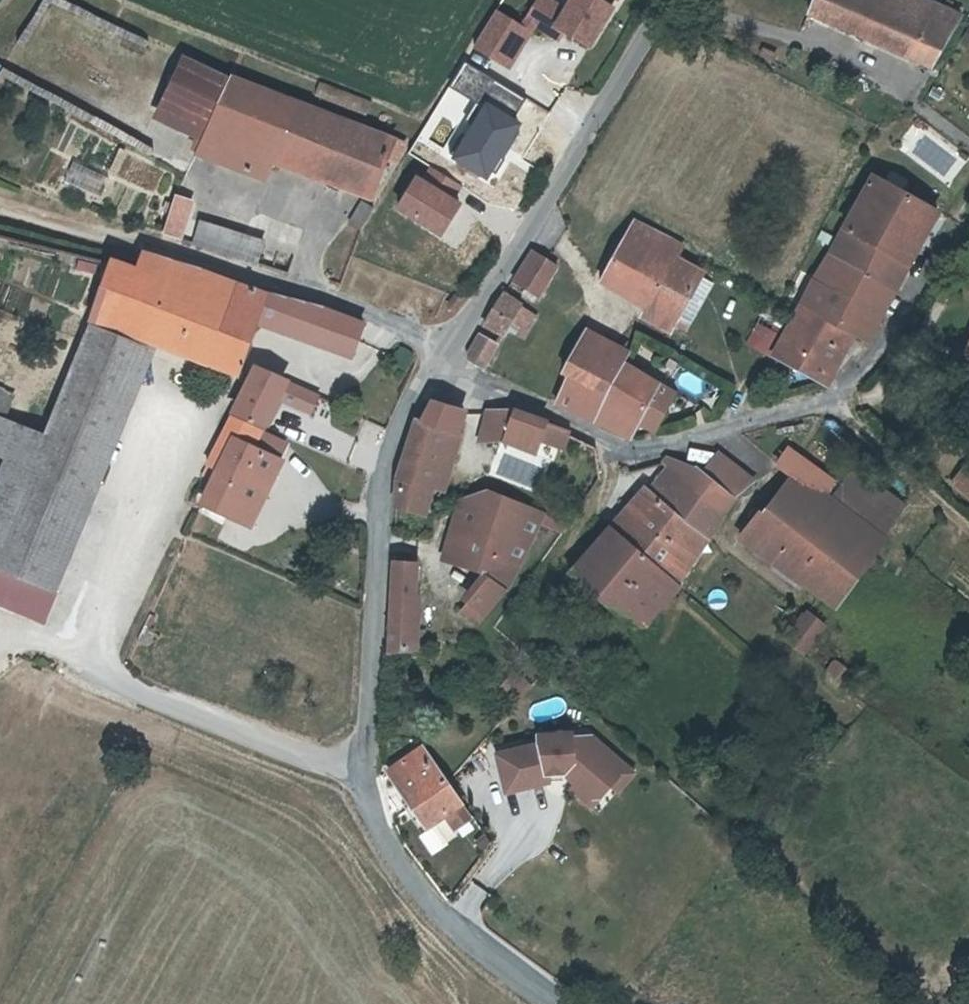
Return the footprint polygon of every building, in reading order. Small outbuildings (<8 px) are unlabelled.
[(532,23),(540,29),(564,44),(569,35),(561,30),(571,14),(549,0),(547,0),(532,23)] [(594,51),(617,13),(614,11),(620,0),(580,0),(571,14),(561,30),(594,51)] [(962,15),(950,9),(953,4),(946,1),(943,6),(929,0),(816,0),(810,13),(934,67),(962,15)] [(501,15),(479,50),(514,71),(540,29),(532,23),(527,31),(501,15)] [(233,81),(187,60),(164,110),(210,131),(233,81)] [(264,183),(272,166),(283,139),(383,183),(391,164),(399,168),(407,148),(362,131),(312,112),(234,78),(233,81),(210,131),(198,157),(264,183)] [(367,118),(373,103),(322,83),(317,99),(367,118)] [(373,206),(383,183),(283,139),(272,166),(373,206)] [(72,161),(63,182),(98,196),(107,176),(72,161)] [(891,264),(924,200),(876,170),(843,233),(891,264)] [(191,206),(176,200),(161,239),(177,244),(191,206)] [(939,210),(924,200),(891,264),(905,273),(939,210)] [(364,208),(351,229),(363,236),(376,215),(364,208)] [(197,216),(188,243),(254,265),(263,238),(197,216)] [(602,280),(624,292),(629,282),(656,298),(678,258),(682,250),(685,244),(635,218),(602,280)] [(883,280),(891,264),(843,233),(834,249),(883,280)] [(544,294),(561,262),(534,248),(515,278),(544,294)] [(870,304),(883,280),(834,249),(821,273),(870,304)] [(97,324),(147,342),(159,346),(242,375),(246,364),(254,343),(218,333),(239,285),(224,280),(167,262),(149,258),(144,274),(119,266),(97,324)] [(703,278),(678,258),(656,298),(651,308),(644,319),(671,334),(703,278)] [(905,273),(891,264),(883,280),(897,289),(905,273)] [(856,330),(870,304),(821,273),(807,298),(856,330)] [(897,289),(883,280),(870,304),(884,313),(897,289)] [(629,282),(624,292),(623,294),(651,308),(656,298),(629,282)] [(254,343),(264,318),(269,306),(275,307),(280,296),(239,285),(218,333),(254,343)] [(507,292),(489,325),(506,334),(524,301),(507,292)] [(309,305),(280,296),(275,307),(269,306),(264,318),(318,334),(324,322),(305,316),(309,305)] [(833,379),(859,331),(856,330),(807,298),(779,352),(779,353),(831,381),(833,379)] [(420,317),(422,308),(396,301),(394,310),(420,317)] [(884,313),(870,304),(856,330),(859,331),(870,339),(884,313)] [(324,322),(318,334),(315,340),(353,358),(368,325),(332,311),(309,305),(305,316),(324,322)] [(97,324),(37,437),(0,421),(0,459),(7,463),(0,479),(0,610),(28,623),(87,482),(147,342),(97,324)] [(566,373),(574,377),(605,390),(621,363),(607,355),(615,340),(588,327),(566,373)] [(475,360),(489,367),(502,343),(484,333),(472,354),(475,360)] [(41,628),(159,346),(147,342),(87,482),(28,623),(41,628)] [(966,350),(958,366),(968,371),(968,351),(966,350)] [(561,401),(636,438),(663,385),(621,363),(605,390),(574,377),(561,401)] [(241,413),(265,425),(285,381),(262,371),(241,413)] [(291,384),(285,381),(283,388),(289,390),(291,384)] [(283,388),(279,397),(310,411),(317,396),(291,384),(289,390),(283,388)] [(680,393),(663,385),(636,438),(660,430),(680,393)] [(457,428),(460,407),(436,400),(425,419),(421,418),(405,474),(403,480),(400,507),(425,515),(436,481),(452,427),(457,428)] [(457,428),(465,431),(466,408),(460,407),(457,428)] [(488,411),(487,439),(510,440),(517,410),(488,411)] [(521,410),(517,410),(510,440),(543,450),(548,436),(553,420),(521,410)] [(209,478),(220,483),(241,440),(255,448),(262,432),(265,425),(241,413),(209,478)] [(579,428),(553,420),(548,436),(571,443),(577,434),(579,428)] [(266,425),(265,425),(262,432),(255,448),(241,440),(220,483),(209,505),(234,517),(258,465),(277,474),(283,460),(280,459),(287,444),(263,432),(266,425)] [(449,485),(465,431),(457,428),(452,427),(436,481),(449,485)] [(724,451),(708,471),(716,478),(731,457),(724,451)] [(803,463),(789,451),(780,461),(794,473),(803,463)] [(671,463),(676,466),(734,510),(745,493),(761,478),(731,457),(716,478),(708,471),(696,462),(672,455),(667,460),(671,463)] [(966,463),(951,480),(968,495),(968,465),(966,463)] [(277,474),(258,465),(234,517),(253,526),(277,474)] [(706,531),(716,539),(734,510),(676,466),(658,491),(706,531)] [(859,470),(836,498),(887,538),(909,510),(859,470)] [(770,512),(767,509),(749,535),(844,610),(892,541),(887,538),(836,498),(832,494),(797,476),(795,473),(770,512)] [(672,578),(706,531),(658,491),(652,486),(616,532),(672,578)] [(452,548),(496,566),(515,574),(535,542),(542,544),(546,535),(539,532),(547,513),(494,493),(470,495),(452,548)] [(684,589),(716,539),(706,531),(672,578),(684,589)] [(644,616),(672,578),(616,532),(580,578),(653,638),(661,628),(644,616)] [(388,645),(408,643),(418,560),(395,557),(389,617),(388,645)] [(496,566),(490,574),(506,587),(515,574),(496,566)] [(483,621),(506,587),(490,574),(466,607),(483,621)] [(684,589),(672,578),(644,616),(661,628),(684,589)] [(828,625),(811,613),(790,641),(806,653),(828,625)] [(861,667),(841,654),(830,670),(849,683),(861,667)] [(507,668),(497,690),(521,700),(530,678),(507,668)] [(502,751),(514,793),(554,782),(552,775),(569,773),(581,784),(597,796),(604,796),(614,783),(614,777),(609,773),(617,764),(617,756),(594,738),(574,738),(574,734),(544,734),(544,742),(502,751)] [(635,772),(617,756),(617,764),(609,773),(614,777),(614,783),(621,789),(635,772)] [(401,791),(408,815),(422,807),(443,844),(459,836),(465,833),(462,827),(473,821),(453,782),(449,784),(440,769),(401,791)] [(569,773),(552,775),(554,782),(569,781),(569,773)] [(597,796),(581,784),(577,789),(597,805),(603,797),(597,796)] [(473,821),(462,827),(465,833),(459,836),(467,853),(485,844),(473,821)]
